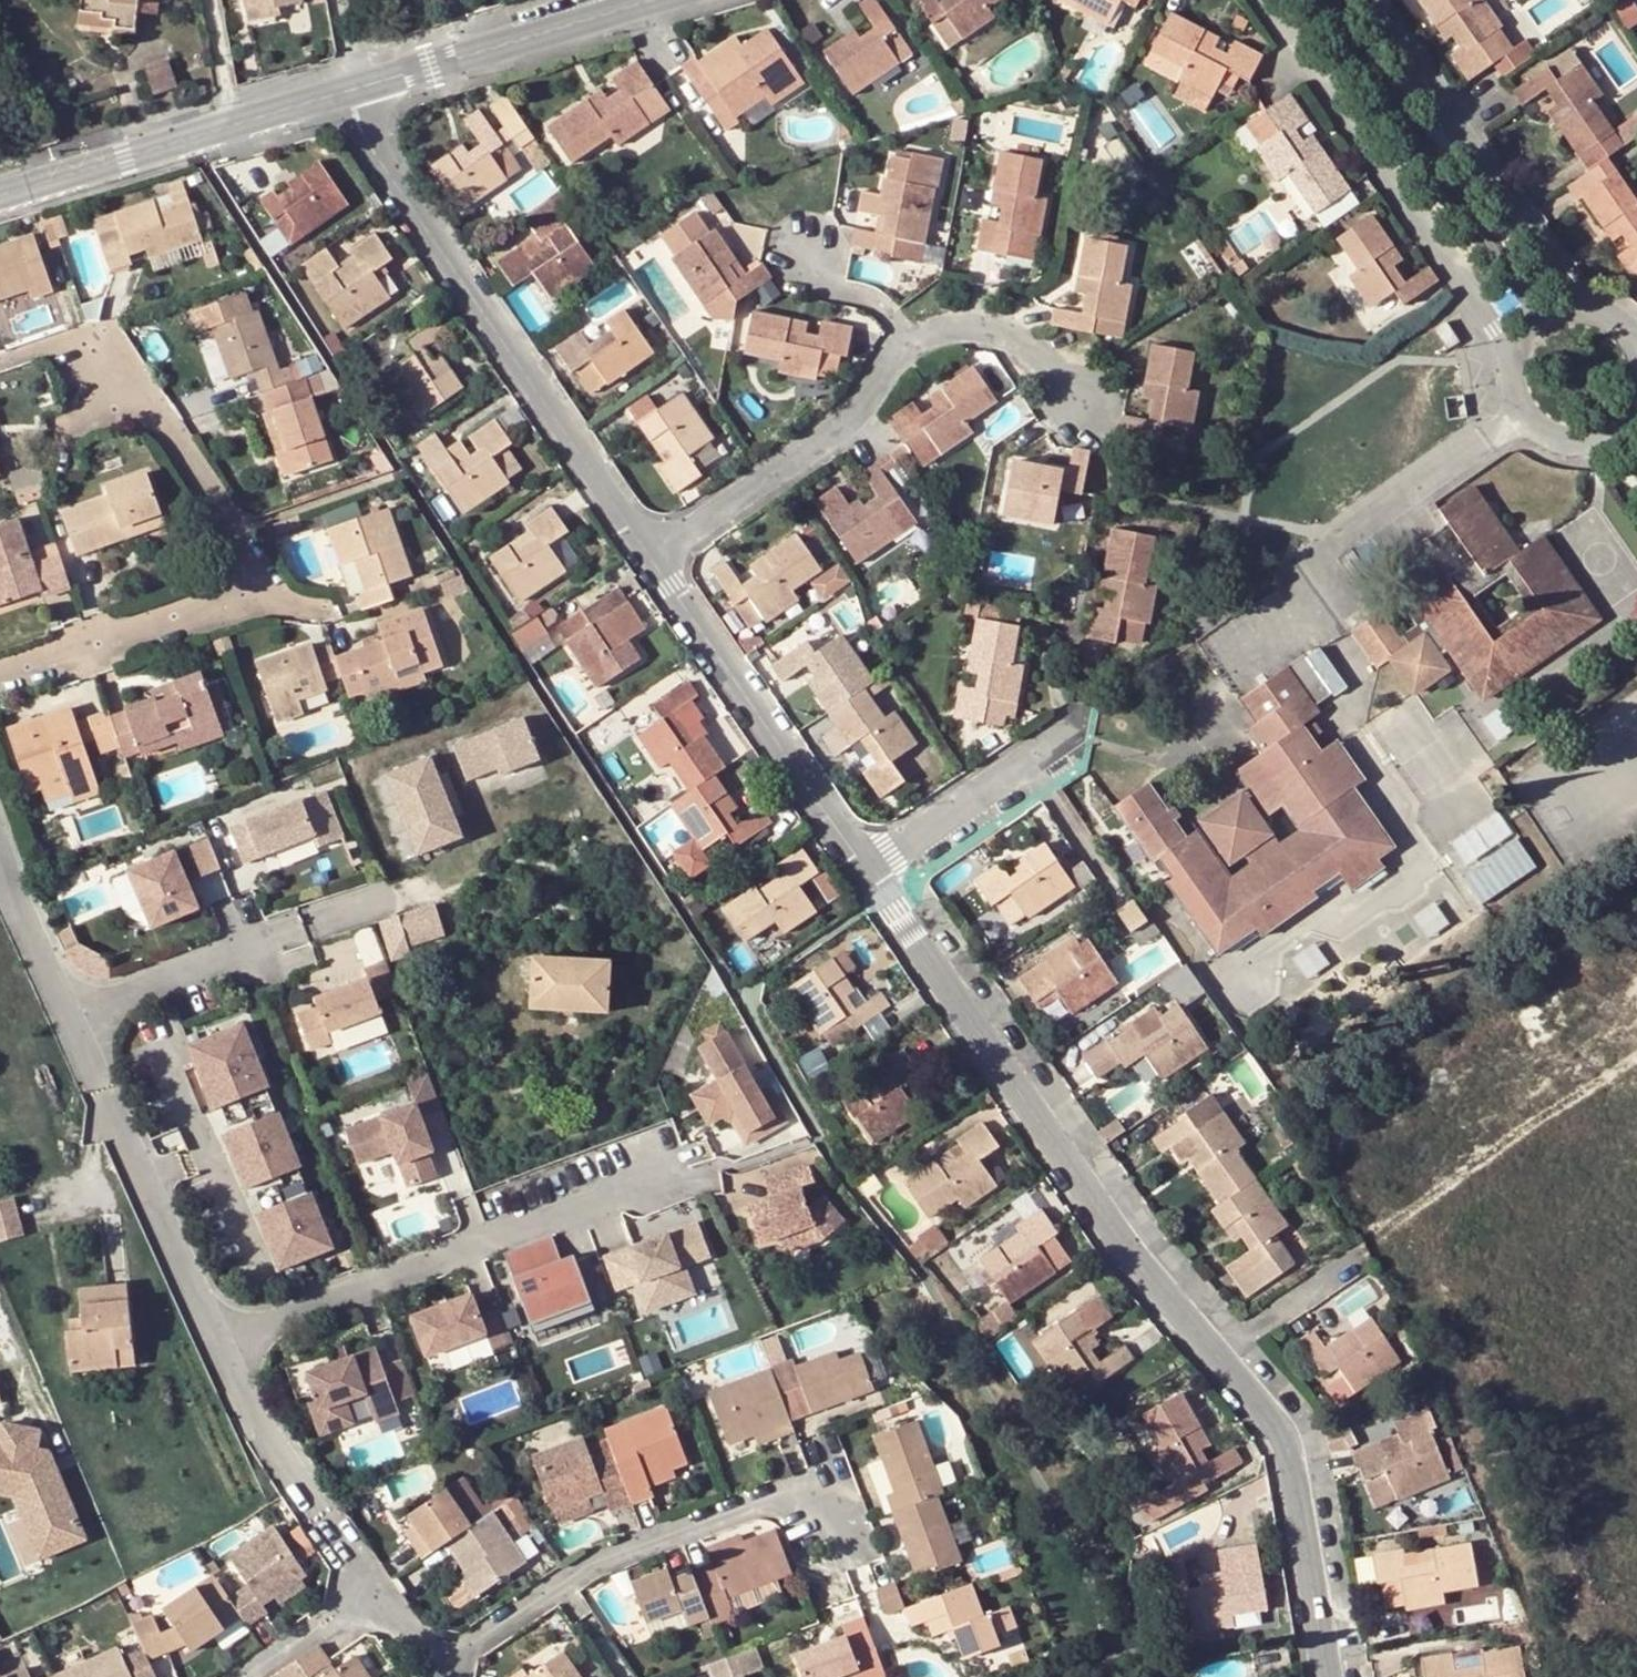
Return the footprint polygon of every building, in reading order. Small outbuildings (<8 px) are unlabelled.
[(133,30),(135,13),(136,0),(81,0),(81,11),(100,12),(100,17),(114,19),(113,29),(133,30)] [(135,13),(153,14),(154,0),(136,0),(135,13)] [(894,30),(873,0),(866,0),(856,6),(873,28),(858,39),(849,45),(844,38),(821,53),(852,98),(869,86),(896,67),(898,65),(880,40),(894,30)] [(932,27),(944,18),(960,42),(993,17),(987,9),(1000,0),(947,0),(938,6),(934,0),(914,0),(932,27)] [(1056,3),(1106,27),(1119,1),(1134,9),(1138,0),(1057,0),(1056,3)] [(1433,29),(1443,21),(1453,35),(1461,47),(1448,56),(1466,82),(1491,66),(1500,79),(1520,65),(1511,51),(1498,31),(1501,28),(1482,0),(1474,0),(1470,3),(1468,0),(1415,0),(1433,29)] [(275,15),(273,6),(272,1),(243,5),(246,20),(275,15)] [(80,24),(113,29),(114,19),(100,17),(100,12),(81,11),(80,24)] [(1180,81),(1172,97),(1203,113),(1214,92),(1226,71),(1238,77),(1248,82),(1262,55),(1234,42),(1227,55),(1213,48),(1198,40),(1204,31),(1169,13),(1147,53),(1182,70),(1177,80),(1180,81)] [(944,18),(932,27),(949,50),(960,42),(944,18)] [(1443,21),(1433,29),(1442,42),(1453,35),(1443,21)] [(813,24),(799,33),(808,46),(822,37),(813,24)] [(132,37),(133,30),(113,29),(113,36),(132,37)] [(790,66),(766,30),(741,47),(735,39),(714,53),(720,63),(704,75),(697,65),(693,60),(680,69),(722,129),(735,120),(733,118),(766,96),(759,87),(790,66)] [(911,56),(894,30),(880,40),(898,65),(911,56)] [(1218,38),(1204,31),(1198,40),(1213,48),(1218,38)] [(849,45),(858,39),(853,32),(844,38),(849,45)] [(1553,81),(1579,64),(1570,51),(1545,68),(1553,81)] [(697,65),(704,75),(720,63),(714,53),(697,65)] [(1182,70),(1147,53),(1141,63),(1175,82),(1177,80),(1182,70)] [(144,67),(154,95),(178,87),(168,59),(144,67)] [(618,91),(605,101),(590,111),(585,102),(546,129),(570,164),(609,138),(615,147),(648,125),(630,101),(650,86),(636,63),(610,79),(618,91)] [(1586,172),(1605,158),(1636,137),(1636,115),(1612,133),(1591,101),(1600,96),(1579,64),(1553,81),(1545,68),(1510,93),(1519,107),(1544,92),(1555,107),(1565,121),(1555,128),(1586,172)] [(901,71),(896,67),(869,86),(874,91),(901,71)] [(1226,71),(1214,92),(1227,98),(1238,77),(1226,71)] [(590,111),(605,101),(599,92),(585,102),(590,111)] [(1310,157),(1301,143),(1293,131),(1308,121),(1289,95),(1264,113),(1278,133),(1254,150),(1275,182),(1284,175),(1312,216),(1347,191),(1320,150),(1310,157)] [(504,96),(489,107),(504,128),(510,138),(519,150),(521,149),(527,157),(540,149),(534,141),(504,96)] [(1545,114),(1555,128),(1565,121),(1555,107),(1545,114)] [(481,146),(467,156),(454,165),(447,157),(430,169),(461,213),(507,181),(489,155),(502,146),(501,145),(477,110),(463,120),(481,146)] [(494,134),(501,145),(510,138),(504,128),(494,134)] [(39,148),(34,135),(16,141),(21,154),(39,148)] [(1310,136),(1301,143),(1310,157),(1320,150),(1310,136)] [(520,172),(502,146),(489,155),(507,181),(520,172)] [(454,165),(467,156),(461,147),(447,157),(454,165)] [(1000,154),(992,192),(1005,195),(1002,208),(999,224),(982,220),(977,251),(1005,257),(1032,263),(1036,237),(1039,238),(1045,201),(1035,198),(1041,161),(1029,159),(1029,150),(1017,147),(1016,157),(1000,154)] [(551,165),(540,149),(527,157),(537,173),(551,165)] [(854,229),(851,245),(892,255),(895,240),(923,245),(933,189),(938,190),(944,159),(913,153),(911,159),(892,155),(887,178),(883,179),(880,195),(861,192),(857,211),(878,216),(885,217),(882,234),(875,232),(854,229)] [(1564,187),(1574,201),(1578,198),(1600,230),(1609,223),(1619,237),(1627,250),(1614,259),(1631,284),(1636,279),(1636,204),(1614,173),(1605,158),(1586,172),(1564,187)] [(319,163),(300,174),(306,181),(292,191),(279,200),(261,177),(248,186),(290,247),(349,205),(319,163)] [(306,181),(300,174),(286,183),(292,191),(306,181)] [(126,255),(143,249),(166,242),(168,250),(202,239),(182,180),(166,186),(170,197),(94,222),(109,271),(129,264),(126,255)] [(576,202),(567,188),(524,219),(535,235),(496,264),(512,287),(532,275),(548,300),(594,269),(559,216),(576,202)] [(710,191),(698,195),(710,214),(720,208),(710,191)] [(1312,216),(1321,229),(1357,204),(1347,191),(1312,216)] [(1005,195),(992,192),(989,205),(1002,208),(1005,195)] [(47,209),(40,211),(49,242),(57,239),(52,223),(47,209)] [(669,260),(700,305),(725,289),(734,302),(769,279),(760,265),(745,274),(736,280),(719,254),(727,249),(714,230),(709,233),(694,211),(659,235),(673,257),(669,260)] [(1402,304),(1437,282),(1427,268),(1404,283),(1393,267),(1382,253),(1393,247),(1370,215),(1334,241),(1355,271),(1346,278),(1368,309),(1393,293),(1402,304)] [(878,216),(875,232),(882,234),(885,217),(878,216)] [(52,223),(57,239),(69,235),(64,220),(52,223)] [(1619,237),(1609,223),(1600,230),(1609,243),(1619,237)] [(348,252),(352,255),(356,266),(336,281),(331,272),(338,268),(337,267),(325,249),(299,267),(341,328),(406,284),(390,262),(392,259),(374,234),(348,252)] [(201,244),(205,255),(215,251),(211,240),(201,244)] [(895,240),(892,255),(891,258),(920,262),(923,245),(895,240)] [(1052,327),(1092,335),(1095,319),(1124,323),(1131,286),(1120,284),(1125,248),(1085,240),(1078,277),(1087,278),(1084,294),(1080,314),(1052,311),(1050,324),(1052,327)] [(1,297),(34,286),(18,241),(0,248),(0,297),(1,297)] [(166,242),(143,249),(146,258),(168,250),(166,242)] [(1402,260),(1393,247),(1382,253),(1393,267),(1402,260)] [(241,255),(252,272),(262,268),(249,248),(241,255)] [(745,274),(727,249),(719,254),(736,280),(745,274)] [(356,266),(352,255),(337,267),(338,268),(331,272),(336,281),(356,266)] [(1075,293),(1084,294),(1087,278),(1078,277),(1075,293)] [(725,289),(700,305),(710,320),(715,320),(731,321),(734,302),(725,289)] [(570,373),(575,370),(589,359),(605,382),(606,386),(652,353),(622,310),(604,320),(612,331),(589,347),(578,331),(554,349),(570,373)] [(229,380),(235,377),(274,364),(256,312),(212,327),(216,341),(229,380)] [(785,331),(787,320),(751,313),(744,355),(779,362),(777,374),(815,382),(816,376),(820,354),(841,357),(847,358),(852,329),(820,323),(818,338),(802,334),(785,331)] [(442,375),(433,361),(423,348),(448,330),(440,318),(404,342),(412,354),(387,372),(418,417),(462,387),(450,369),(442,375)] [(1095,319),(1092,335),(1120,341),(1124,323),(1095,319)] [(804,324),(787,320),(785,331),(802,334),(804,324)] [(1457,342),(1444,323),(1433,330),(1446,350),(1457,342)] [(229,380),(216,341),(207,343),(221,382),(229,380)] [(1119,433),(1158,442),(1161,426),(1191,432),(1198,393),(1187,390),(1194,354),(1151,347),(1144,386),(1156,387),(1153,401),(1149,422),(1122,417),(1119,433)] [(820,354),(816,376),(836,380),(841,357),(820,354)] [(440,355),(433,361),(442,375),(450,369),(440,355)] [(589,359),(575,370),(591,395),(605,382),(589,359)] [(253,380),(258,395),(260,394),(271,390),(293,383),(303,379),(297,363),(277,371),(253,380)] [(253,380),(277,371),(274,364),(235,377),(237,384),(253,380)] [(932,407),(919,415),(911,404),(886,421),(901,445),(889,454),(897,465),(912,453),(904,443),(923,431),(940,455),(972,433),(966,424),(995,402),(972,368),(940,388),(946,398),(932,407)] [(328,371),(303,379),(310,399),(339,389),(328,371)] [(310,399),(303,379),(293,383),(271,390),(260,394),(266,414),(273,411),(287,451),(275,455),(283,477),(331,460),(310,399)] [(1142,399),(1153,401),(1156,387),(1144,386),(1142,399)] [(946,398),(940,388),(925,398),(932,407),(946,398)] [(664,463),(659,466),(676,492),(699,476),(686,456),(713,438),(682,393),(657,409),(648,395),(626,409),(636,423),(638,423),(650,442),(658,437),(672,457),(664,463)] [(262,416),(275,455),(287,451),(273,411),(266,414),(262,416)] [(416,446),(432,471),(463,514),(508,484),(505,480),(490,458),(505,446),(510,443),(494,420),(469,438),(478,450),(470,456),(456,466),(438,441),(434,434),(416,446)] [(451,431),(438,441),(456,466),(470,456),(458,441),(459,438),(455,433),(451,431)] [(922,467),(940,455),(923,431),(904,443),(912,453),(922,467)] [(664,463),(672,457),(658,437),(650,442),(664,463)] [(490,458),(505,480),(521,469),(505,446),(490,458)] [(367,456),(378,474),(391,469),(378,449),(367,456)] [(1068,472),(1012,461),(1002,515),(1051,524),(1058,491),(1080,495),(1088,453),(1072,450),(1068,472)] [(876,497),(862,508),(853,515),(847,506),(835,488),(814,501),(856,563),(915,525),(881,475),(897,465),(889,454),(861,475),(876,497)] [(5,473),(12,495),(34,488),(43,485),(36,463),(5,473)] [(118,529),(160,514),(144,472),(103,487),(107,497),(60,514),(75,556),(122,539),(118,529)] [(695,487),(701,495),(715,486),(709,477),(695,487)] [(34,488),(38,498),(46,496),(43,485),(34,488)] [(12,495),(16,506),(38,498),(34,488),(12,495)] [(1598,622),(1540,536),(1516,553),(1512,556),(1495,534),(1500,530),(1470,488),(1437,511),(1470,561),(1446,579),(1438,570),(1405,592),(1416,607),(1446,651),(1482,703),(1598,622)] [(853,515),(862,508),(856,500),(847,506),(853,515)] [(547,546),(561,537),(567,531),(550,508),(525,524),(528,530),(489,559),(520,603),(566,572),(563,567),(547,546)] [(354,597),(360,612),(391,601),(386,585),(408,577),(397,548),(399,547),(386,510),(325,531),(339,567),(352,563),(363,593),(354,597)] [(163,524),(160,514),(118,529),(122,539),(163,524)] [(53,542),(28,552),(16,520),(0,526),(0,605),(40,591),(44,599),(70,589),(59,559),(53,542)] [(1111,530),(1102,578),(1113,580),(1111,596),(1108,610),(1091,607),(1086,638),(1115,644),(1116,639),(1120,619),(1145,623),(1149,623),(1157,587),(1144,585),(1154,538),(1111,530)] [(1516,553),(1500,530),(1495,534),(1512,556),(1516,553)] [(795,535),(765,555),(772,564),(755,575),(741,585),(724,561),(709,571),(734,606),(747,598),(762,620),(764,622),(796,601),(790,591),(819,571),(795,535)] [(577,558),(561,537),(547,546),(563,567),(577,558)] [(772,564),(765,555),(750,565),(755,575),(772,564)] [(421,590),(434,585),(431,574),(417,580),(421,590)] [(1113,580),(1102,578),(1098,593),(1111,596),(1113,580)] [(564,642),(595,688),(639,659),(628,640),(645,629),(627,602),(618,588),(557,627),(566,640),(564,642)] [(749,628),(762,620),(747,598),(734,606),(749,628)] [(977,620),(980,603),(966,601),(964,618),(977,620)] [(1021,611),(980,603),(977,620),(1019,627),(1021,611)] [(1446,651),(1416,607),(1407,613),(1415,625),(1402,635),(1408,645),(1406,648),(1381,611),(1349,633),(1376,669),(1390,659),(1414,695),(1449,669),(1440,656),(1446,651)] [(508,621),(515,631),(532,620),(524,609),(508,621)] [(340,676),(347,698),(363,692),(395,681),(392,671),(417,664),(420,672),(440,666),(421,610),(376,626),(381,642),(334,659),(340,676)] [(515,631),(511,634),(522,652),(548,635),(537,617),(532,620),(515,631)] [(1141,645),(1145,623),(1120,619),(1116,639),(1141,645)] [(1019,627),(977,620),(969,657),(981,659),(977,675),(976,689),(959,687),(953,717),(983,722),(987,699),(1017,704),(1023,667),(1013,665),(1015,653),(1019,627)] [(227,635),(218,638),(224,655),(233,651),(227,635)] [(747,635),(734,644),(743,657),(757,648),(747,635)] [(224,655),(218,638),(210,640),(216,657),(224,655)] [(816,695),(828,713),(872,684),(840,638),(814,656),(805,643),(770,666),(781,680),(804,665),(813,677),(822,689),(816,695)] [(334,659),(330,647),(311,653),(310,647),(254,666),(274,723),(301,713),(297,699),(324,689),(322,684),(340,676),(334,659)] [(1015,653),(1013,665),(1023,667),(1025,655),(1015,653)] [(1241,699),(1258,723),(1247,730),(1261,752),(1235,772),(1263,815),(1280,805),(1298,830),(1279,844),(1271,835),(1242,857),(1248,864),(1228,877),(1196,831),(1186,837),(1174,820),(1166,810),(1147,784),(1114,807),(1150,862),(1158,858),(1171,878),(1167,882),(1216,954),(1222,950),(1243,936),(1255,928),(1260,934),(1316,896),(1312,890),(1337,874),(1349,890),(1384,868),(1378,859),(1393,848),(1353,789),(1363,781),(1335,742),(1319,752),(1311,740),(1320,733),(1316,724),(1304,730),(1301,726),(1317,714),(1312,708),(1329,696),(1301,656),(1241,699)] [(981,659),(969,657),(966,673),(977,675),(981,659)] [(395,681),(363,692),(366,701),(423,681),(420,672),(417,664),(392,671),(395,681)] [(119,747),(123,757),(139,751),(139,755),(175,743),(195,735),(193,730),(216,722),(200,676),(172,685),(176,694),(152,703),(151,700),(123,710),(124,713),(110,719),(118,742),(119,747)] [(807,683),(816,695),(822,689),(813,677),(807,683)] [(872,684),(828,713),(838,727),(824,737),(838,754),(851,745),(860,739),(869,753),(875,762),(862,773),(880,798),(904,781),(890,761),(915,744),(895,713),(884,720),(867,696),(873,693),(875,695),(882,689),(876,681),(872,684)] [(713,775),(723,768),(701,736),(693,740),(686,729),(675,712),(698,696),(688,682),(652,705),(662,720),(636,738),(658,770),(669,763),(688,792),(713,775)] [(149,693),(151,700),(152,703),(176,694),(172,685),(149,693)] [(1013,727),(1017,704),(987,699),(983,722),(1013,727)] [(94,783),(81,746),(73,723),(68,709),(6,730),(25,782),(45,775),(60,771),(68,791),(94,783)] [(110,719),(107,711),(87,719),(95,741),(100,753),(119,747),(118,742),(110,719)] [(522,714),(452,745),(467,779),(498,765),(500,772),(540,755),(522,714)] [(95,741),(87,719),(73,723),(81,746),(95,741)] [(195,735),(175,743),(178,751),(221,735),(216,722),(193,730),(195,735)] [(693,740),(701,736),(693,723),(686,729),(693,740)] [(860,739),(851,745),(860,760),(869,753),(860,739)] [(385,775),(420,855),(465,836),(457,817),(439,776),(430,756),(385,775)] [(60,771),(45,775),(52,796),(68,791),(60,771)] [(463,814),(445,773),(439,776),(457,817),(463,814)] [(713,775),(688,792),(668,805),(693,839),(674,852),(674,853),(690,878),(691,878),(711,864),(711,863),(702,850),(726,835),(734,847),(771,823),(761,810),(735,826),(727,816),(716,800),(725,793),(713,775)] [(97,794),(94,783),(68,791),(72,803),(97,794)] [(227,825),(240,860),(309,832),(315,845),(341,834),(322,787),(227,825)] [(1242,857),(1271,835),(1241,792),(1198,822),(1228,865),(1242,857)] [(716,800),(727,816),(736,809),(725,793),(716,800)] [(1166,810),(1174,820),(1179,816),(1172,807),(1166,810)] [(206,834),(187,842),(199,873),(218,866),(206,834)] [(993,834),(983,840),(990,850),(999,844),(993,834)] [(1517,838),(1462,876),(1481,905),(1536,867),(1517,838)] [(1045,843),(1025,855),(1032,864),(1019,871),(1008,879),(998,865),(974,883),(990,907),(992,906),(1009,930),(1073,886),(1045,843)] [(126,868),(149,924),(196,905),(172,849),(126,868)] [(784,879),(775,886),(760,897),(754,887),(723,909),(746,944),(775,925),(782,933),(815,912),(798,886),(817,872),(801,849),(774,867),(784,879)] [(1032,864),(1025,855),(1012,863),(1019,871),(1032,864)] [(1095,879),(1082,861),(1068,871),(1081,889),(1095,879)] [(760,897),(775,886),(769,877),(754,887),(760,897)] [(382,921),(396,959),(415,951),(413,945),(448,932),(436,900),(382,921)] [(1145,921),(1132,901),(1116,911),(1130,931),(1145,921)] [(1053,989),(1068,1011),(1071,1016),(1118,982),(1089,939),(1080,945),(1074,936),(1041,958),(1043,961),(1019,978),(1034,1002),(1053,989)] [(1249,944),(1243,936),(1222,950),(1229,958),(1249,944)] [(81,943),(64,951),(70,960),(86,972),(111,977),(108,958),(81,943)] [(845,948),(831,958),(844,977),(858,968),(845,948)] [(301,1012),(315,1048),(336,1040),(331,1029),(385,1010),(381,999),(402,991),(390,958),(369,965),(372,976),(319,996),(322,1004),(301,1012)] [(608,964),(533,958),(529,1008),(605,1012),(608,964)] [(835,983),(844,977),(831,958),(786,989),(818,1035),(821,1033),(829,1045),(887,1005),(880,993),(855,1008),(845,996),(835,983)] [(1184,962),(1157,981),(1176,1007),(1202,988),(1184,962)] [(852,990),(844,977),(835,983),(845,996),(852,990)] [(727,991),(721,981),(715,986),(721,995),(727,991)] [(1050,1024),(1068,1011),(1053,989),(1034,1002),(1050,1024)] [(1206,1048),(1178,1006),(1162,1017),(1154,1007),(1130,1023),(1132,1026),(1109,1041),(1108,1039),(1083,1057),(1097,1078),(1121,1062),(1126,1068),(1144,1055),(1160,1079),(1206,1048)] [(725,1019),(707,1030),(712,1040),(704,1044),(722,1078),(702,1088),(717,1117),(723,1114),(727,1120),(733,1117),(746,1143),(787,1122),(770,1088),(762,1091),(725,1019)] [(268,1087),(271,1086),(245,1021),(188,1044),(214,1109),(222,1106),(268,1087)] [(886,1081),(876,1088),(862,1097),(858,1090),(841,1102),(870,1145),(916,1115),(912,1110),(898,1088),(908,1081),(917,1074),(902,1050),(877,1066),(886,1081)] [(395,1147),(410,1185),(439,1175),(431,1151),(426,1138),(431,1136),(425,1118),(445,1109),(431,1071),(410,1079),(418,1099),(347,1127),(360,1161),(395,1147)] [(862,1097),(876,1088),(872,1081),(858,1090),(862,1097)] [(923,1103),(908,1081),(898,1088),(912,1110),(923,1103)] [(275,1106),(268,1087),(222,1106),(229,1124),(275,1106)] [(717,1117),(702,1088),(695,1092),(710,1121),(717,1117)] [(299,1167),(303,1166),(281,1111),(224,1133),(246,1189),(273,1178),(299,1167)] [(981,1123),(991,1137),(1008,1126),(997,1111),(980,1122),(981,1123)] [(1162,1154),(1171,1148),(1181,1163),(1188,1159),(1218,1203),(1254,1180),(1234,1151),(1244,1144),(1223,1113),(1198,1129),(1188,1114),(1152,1139),(1162,1154)] [(964,1153),(956,1160),(940,1171),(933,1161),(901,1183),(926,1218),(955,1200),(961,1208),(995,1186),(978,1160),(997,1146),(991,1137),(981,1123),(955,1140),(964,1153)] [(426,1138),(431,1151),(436,1149),(431,1136),(426,1138)] [(940,1171),(956,1160),(950,1150),(933,1161),(940,1171)] [(745,1203),(758,1239),(777,1233),(806,1222),(819,1237),(841,1219),(820,1193),(805,1204),(798,1183),(812,1178),(806,1162),(771,1174),(777,1191),(768,1195),(745,1203)] [(309,1192),(299,1167),(273,1178),(277,1187),(257,1195),(263,1210),(309,1192)] [(762,1178),(768,1195),(777,1191),(771,1174),(762,1178)] [(1285,1226),(1254,1180),(1218,1203),(1218,1204),(1209,1210),(1222,1229),(1232,1224),(1240,1236),(1250,1250),(1225,1267),(1245,1297),(1294,1264),(1274,1235),(1285,1226)] [(263,1210),(257,1213),(280,1269),(335,1247),(313,1191),(309,1192),(263,1210)] [(25,1235),(14,1197),(0,1201),(0,1241),(25,1235)] [(1055,1232),(1040,1209),(1014,1227),(1017,1233),(1023,1240),(1002,1256),(995,1247),(978,1260),(1008,1304),(1052,1272),(1050,1266),(1035,1246),(1055,1232)] [(692,1216),(602,1253),(617,1290),(633,1284),(643,1309),(677,1297),(666,1270),(681,1264),(707,1253),(692,1216)] [(777,1233),(784,1250),(819,1237),(806,1222),(777,1233)] [(1232,1224),(1222,1229),(1231,1242),(1240,1236),(1232,1224)] [(938,1229),(909,1249),(921,1263),(950,1243),(938,1229)] [(1002,1256),(1023,1240),(1017,1233),(995,1247),(1002,1256)] [(561,1261),(551,1234),(502,1252),(530,1325),(590,1302),(573,1256),(561,1261)] [(666,1270),(677,1297),(692,1291),(681,1264),(666,1270)] [(116,1366),(133,1364),(126,1286),(78,1290),(80,1319),(82,1331),(70,1332),(65,1333),(68,1363),(115,1358),(116,1366)] [(415,1312),(429,1348),(483,1327),(490,1347),(511,1339),(499,1305),(478,1313),(469,1291),(415,1312)] [(1096,1297),(1028,1341),(1060,1388),(1065,1385),(1077,1403),(1101,1387),(1098,1382),(1133,1358),(1125,1345),(1098,1362),(1091,1352),(1084,1343),(1092,1337),(1089,1333),(1110,1317),(1096,1297)] [(1371,1318),(1353,1330),(1359,1339),(1342,1349),(1331,1357),(1313,1331),(1299,1339),(1323,1377),(1337,1366),(1355,1392),(1400,1361),(1371,1318)] [(82,1331),(80,1319),(69,1320),(70,1332),(82,1331)] [(1404,1324),(1395,1329),(1401,1343),(1410,1339),(1404,1324)] [(1359,1339),(1353,1330),(1336,1340),(1342,1349),(1359,1339)] [(780,1337),(767,1342),(775,1363),(788,1359),(780,1337)] [(1098,1346),(1092,1337),(1084,1343),(1091,1352),(1098,1346)] [(344,1344),(327,1350),(331,1361),(347,1354),(344,1344)] [(285,1366),(296,1396),(306,1393),(320,1432),(353,1419),(345,1398),(365,1390),(371,1407),(395,1398),(414,1391),(401,1354),(381,1362),(375,1345),(347,1354),(331,1361),(327,1350),(285,1366)] [(776,1367),(778,1372),(795,1415),(877,1385),(863,1350),(842,1357),(839,1350),(791,1367),(788,1359),(775,1363),(776,1367)] [(69,1371),(116,1366),(115,1358),(68,1363),(69,1371)] [(1337,1405),(1355,1392),(1337,1366),(1323,1377),(1319,1379),(1337,1405)] [(778,1372),(776,1367),(713,1390),(731,1437),(757,1427),(760,1435),(783,1426),(786,1435),(800,1430),(795,1415),(778,1372)] [(1190,1434),(1200,1427),(1181,1393),(1142,1415),(1159,1445),(1149,1452),(1167,1486),(1185,1476),(1196,1469),(1204,1485),(1241,1464),(1234,1449),(1208,1464),(1198,1449),(1190,1434)] [(371,1407),(375,1418),(398,1409),(395,1398),(371,1407)] [(905,1400),(882,1409),(885,1418),(908,1410),(905,1400)] [(617,1449),(621,1460),(633,1493),(636,1501),(659,1492),(656,1484),(653,1477),(678,1467),(694,1460),(674,1406),(610,1429),(612,1434),(617,1449)] [(1381,1441),(1353,1452),(1364,1480),(1386,1471),(1397,1499),(1448,1478),(1420,1410),(1393,1422),(1398,1434),(1403,1448),(1386,1455),(1381,1441)] [(893,1493),(898,1509),(900,1508),(910,1504),(944,1491),(948,1490),(920,1420),(878,1435),(886,1457),(899,1491),(893,1493)] [(35,1546),(81,1527),(47,1448),(36,1446),(40,1429),(2,1423),(0,1432),(0,1492),(14,1494),(35,1546)] [(757,1427),(731,1437),(735,1445),(754,1437),(758,1446),(786,1435),(783,1426),(760,1435),(757,1427)] [(1208,1443),(1200,1427),(1190,1434),(1198,1449),(1208,1443)] [(616,1507),(636,1501),(633,1493),(621,1460),(617,1449),(598,1457),(592,1441),(589,1432),(538,1451),(557,1504),(607,1485),(612,1498),(616,1507)] [(617,1449),(612,1434),(592,1441),(598,1457),(617,1449)] [(1381,1441),(1386,1455),(1403,1448),(1398,1434),(1381,1441)] [(899,1491),(886,1457),(872,1462),(891,1511),(898,1509),(893,1493),(899,1491)] [(681,1475),(678,1467),(653,1477),(656,1484),(681,1475)] [(1196,1469),(1185,1476),(1193,1491),(1204,1485),(1196,1469)] [(1376,1507),(1397,1499),(1386,1471),(1364,1480),(1376,1507)] [(465,1476),(448,1488),(474,1525),(496,1509),(490,1501),(484,1505),(465,1476)] [(562,1516),(612,1498),(607,1485),(557,1504),(562,1516)] [(416,1541),(427,1557),(432,1554),(451,1541),(474,1525),(448,1488),(413,1511),(421,1522),(428,1533),(416,1541)] [(969,1561),(944,1491),(910,1504),(900,1508),(926,1577),(969,1561)] [(516,1538),(496,1509),(474,1525),(451,1541),(460,1554),(469,1567),(463,1571),(478,1592),(530,1557),(526,1552),(516,1538)] [(251,1582),(233,1595),(245,1613),(251,1621),(273,1607),(267,1601),(278,1592),(301,1577),(309,1572),(277,1522),(232,1554),(251,1582)] [(428,1533),(421,1522),(409,1530),(416,1541),(428,1533)] [(538,1522),(516,1538),(526,1552),(548,1537),(538,1522)] [(35,1546),(40,1560),(86,1540),(81,1527),(35,1546)] [(717,1560),(697,1568),(713,1611),(716,1619),(737,1611),(729,1591),(793,1569),(778,1527),(747,1539),(714,1551),(717,1560)] [(714,1551),(747,1539),(745,1530),(711,1543),(714,1551)] [(451,1541),(432,1554),(441,1568),(460,1554),(451,1541)] [(1380,1583),(1384,1609),(1405,1605),(1405,1610),(1445,1603),(1443,1592),(1478,1586),(1470,1543),(1433,1551),(1434,1562),(1418,1564),(1405,1566),(1402,1549),(1372,1554),(1377,1584),(1380,1583)] [(1416,1554),(1418,1564),(1434,1562),(1433,1551),(1416,1554)] [(1259,1566),(1215,1575),(1217,1585),(1202,1587),(1189,1591),(1183,1563),(1164,1568),(1173,1607),(1188,1605),(1195,1636),(1234,1628),(1232,1617),(1258,1612),(1267,1610),(1259,1566)] [(713,1611),(697,1568),(676,1576),(672,1564),(637,1578),(651,1616),(661,1611),(684,1603),(690,1620),(698,1616),(713,1611)] [(998,1573),(1001,1582),(1023,1574),(1020,1564),(998,1573)] [(221,1577),(217,1570),(167,1604),(179,1622),(190,1639),(196,1647),(245,1613),(233,1595),(221,1577)] [(1217,1585),(1215,1575),(1199,1578),(1202,1587),(1217,1585)] [(957,1580),(960,1586),(970,1583),(968,1576),(957,1580)] [(301,1577),(278,1592),(282,1599),(306,1584),(301,1577)] [(901,1578),(883,1586),(893,1612),(911,1604),(901,1578)] [(990,1609),(979,1579),(970,1583),(960,1586),(916,1602),(911,1604),(919,1623),(933,1617),(938,1631),(960,1622),(972,1653),(1007,1640),(1004,1631),(1024,1623),(1016,1600),(990,1609)] [(684,1603),(661,1611),(667,1628),(690,1620),(684,1603)] [(157,1611),(136,1621),(149,1648),(150,1652),(152,1656),(173,1647),(165,1629),(157,1611)] [(698,1616),(705,1635),(719,1629),(716,1619),(713,1611),(698,1616)] [(890,1672),(867,1611),(845,1620),(848,1631),(798,1652),(808,1676),(830,1676),(861,1665),(866,1676),(879,1676),(890,1672)] [(1258,1612),(1232,1617),(1234,1628),(1235,1630),(1261,1625),(1258,1612)] [(190,1639),(179,1622),(165,1629),(173,1647),(190,1639)] [(1504,1636),(1530,1632),(1527,1624),(1503,1628),(1504,1636)] [(321,1642),(304,1654),(280,1670),(285,1676),(310,1676),(334,1661),(321,1642)] [(760,1642),(740,1650),(729,1654),(711,1660),(717,1676),(749,1676),(747,1673),(768,1665),(760,1642)] [(1535,1644),(1531,1645),(1533,1662),(1540,1661),(1538,1652),(1535,1644)] [(1425,1676),(1525,1676),(1523,1664),(1533,1662),(1531,1645),(1520,1647),(1520,1646),(1481,1653),(1481,1649),(1421,1658),(1425,1676)] [(173,1647),(152,1656),(161,1675),(182,1666),(173,1647)] [(1007,1654),(1012,1670),(1030,1663),(1024,1647),(1007,1654)] [(57,1676),(58,1676),(133,1676),(120,1648),(57,1676)] [(161,1675),(152,1656),(150,1652),(149,1648),(131,1655),(140,1676),(161,1676),(161,1675)] [(567,1648),(533,1671),(537,1676),(586,1676),(567,1648)] [(358,1653),(338,1666),(322,1676),(374,1676),(358,1653)] [(47,1676),(52,1676),(57,1675),(49,1657),(40,1661),(47,1676)] [(310,1676),(322,1676),(338,1666),(334,1661),(310,1676)] [(533,1671),(527,1664),(510,1675),(512,1676),(523,1676),(533,1671)] [(830,1676),(866,1676),(861,1665),(830,1676)] [(28,1667),(4,1676),(32,1676),(28,1667)]
